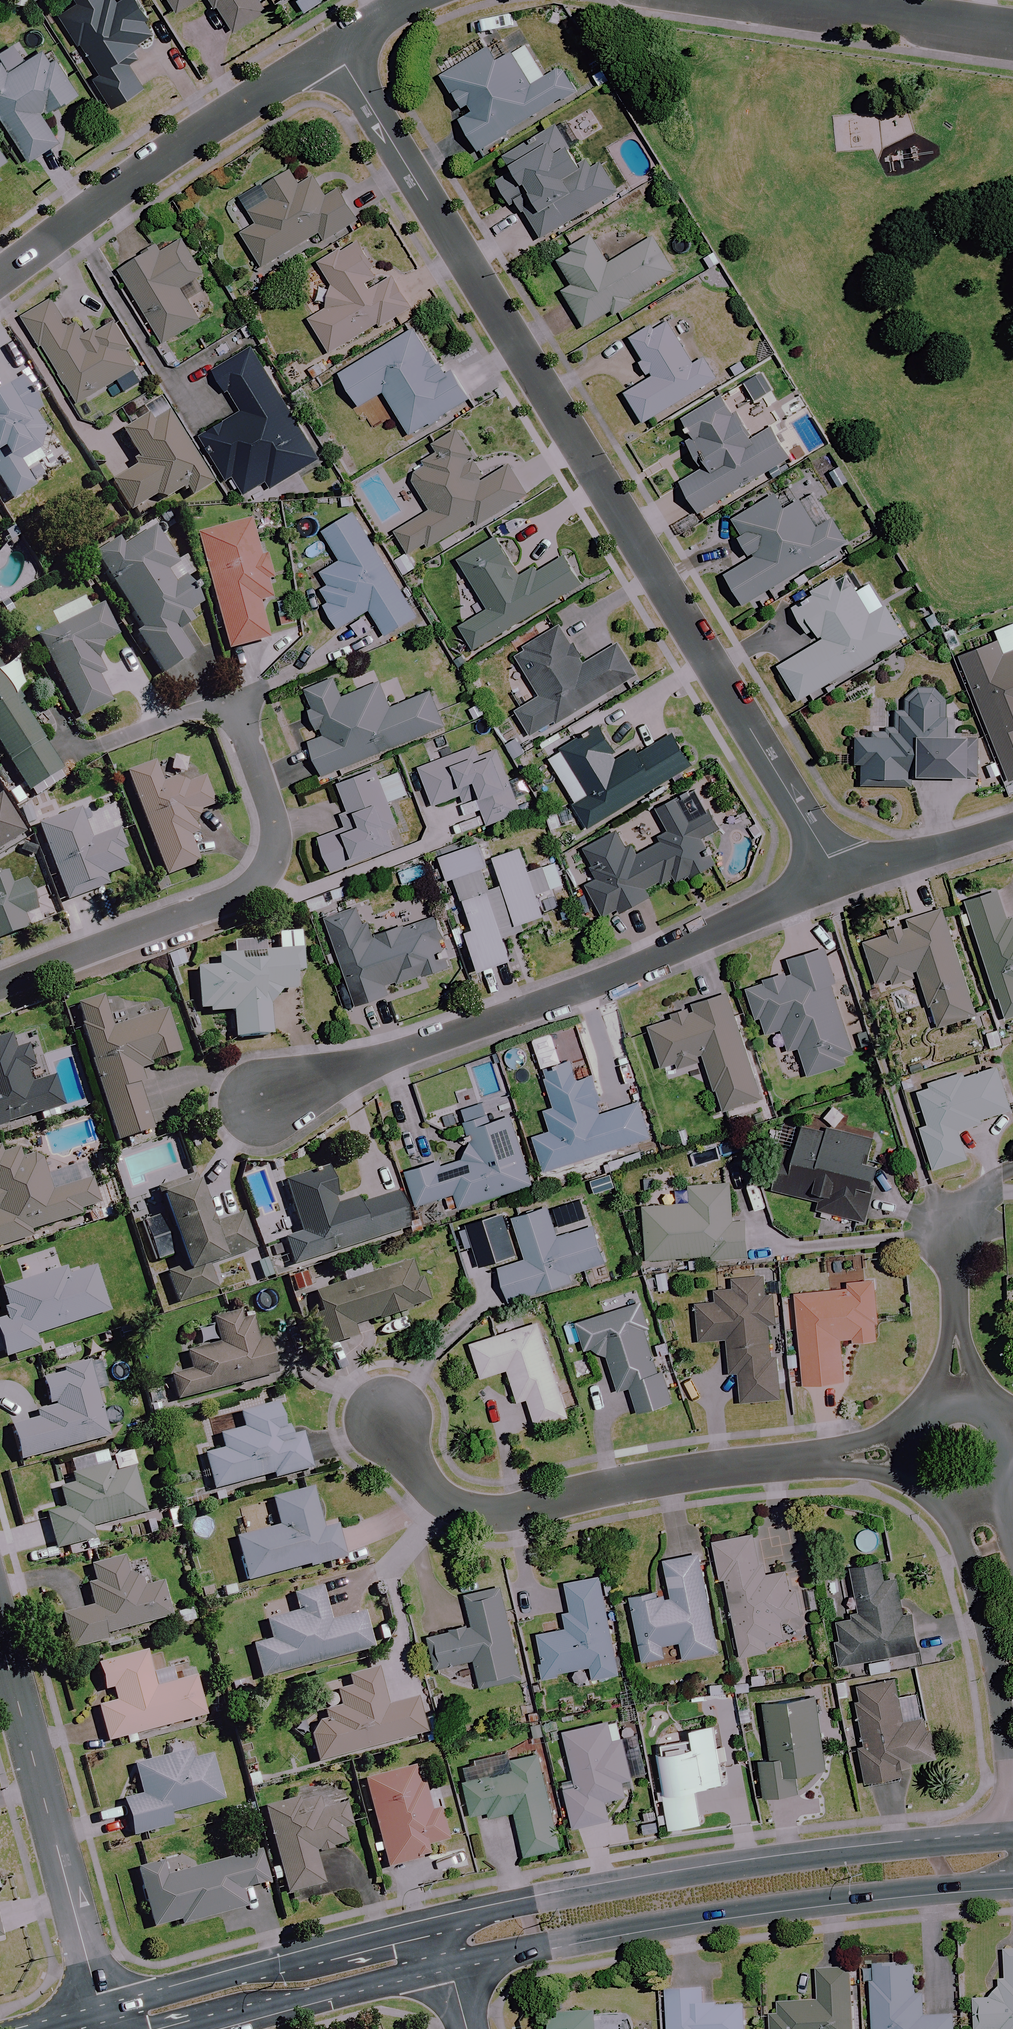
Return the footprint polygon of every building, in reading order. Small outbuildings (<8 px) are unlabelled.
[(60,18),(78,47),(80,46),(100,77),(93,82),(110,109),(146,87),(132,65),(140,60),(135,52),(140,48),(138,44),(150,36),(145,27),(151,23),(137,0),(88,0),(60,18)] [(177,11),(195,0),(170,0),(177,11)] [(234,30),(267,10),(261,0),(215,0),(234,30)] [(56,59),(50,62),(44,52),(28,62),(16,44),(0,54),(0,55),(4,62),(0,65),(0,113),(31,162),(62,143),(45,115),(78,94),(56,59)] [(545,78),(524,46),(495,64),(485,48),(437,78),(463,118),(455,123),(475,154),(574,90),(561,68),(545,78)] [(581,173),(553,128),(500,160),(509,173),(490,185),(504,208),(513,203),(536,242),(615,194),(597,164),(581,173)] [(301,185),(293,172),(244,201),(259,225),(244,234),(265,269),(322,234),(327,243),(362,221),(342,188),(329,196),(317,176),(301,185)] [(671,274),(650,239),(607,266),(588,236),(552,259),(568,286),(557,293),(580,330),(609,311),(612,315),(630,304),(628,301),(671,274)] [(209,283),(183,239),(159,253),(157,250),(123,271),(166,343),(204,321),(189,295),(209,283)] [(385,283),(361,241),(321,264),(333,284),(331,309),(312,320),(331,353),(413,307),(396,277),(385,283)] [(83,342),(56,299),(26,317),(81,404),(142,365),(115,322),(83,342)] [(626,341),(637,360),(631,364),(642,383),(621,395),(638,425),(714,380),(701,359),(690,366),(662,320),(626,341)] [(447,381),(416,330),(342,375),(361,407),(385,392),(412,435),(466,402),(451,378),(447,381)] [(322,460),(254,349),(217,371),(241,411),(202,436),(241,499),(267,483),(272,491),(322,460)] [(19,382),(0,394),(0,482),(13,502),(34,489),(19,465),(40,451),(45,423),(29,398),(19,382)] [(749,441),(721,396),(678,422),(692,445),(685,450),(698,472),(678,484),(697,515),(785,461),(766,430),(749,441)] [(214,485),(171,414),(152,425),(149,419),(123,434),(143,466),(113,484),(130,513),(155,498),(168,499),(185,489),(191,499),(214,485)] [(459,425),(435,441),(440,448),(422,460),(426,467),(409,479),(430,508),(396,532),(411,555),(427,544),(432,550),(473,522),(478,528),(522,498),(501,467),(480,481),(469,465),(481,457),(459,425)] [(797,504),(786,486),(729,521),(738,535),(732,539),(746,562),(722,577),(741,607),(843,543),(828,520),(824,522),(809,497),(797,504)] [(331,586),(323,590),(331,602),(326,605),(341,630),(371,611),(388,637),(420,617),(356,514),(325,533),(343,561),(323,573),(331,586)] [(261,560),(251,521),(197,536),(229,652),(269,641),(259,604),(273,600),(267,580),(273,578),(267,558),(261,560)] [(177,565),(157,529),(124,548),(120,541),(97,554),(114,584),(141,630),(136,633),(161,677),(192,659),(176,632),(192,623),(187,615),(201,606),(186,579),(173,587),(164,572),(177,565)] [(518,581),(494,540),(461,560),(491,611),(457,631),(469,652),(577,588),(559,557),(518,581)] [(417,570),(408,554),(395,561),(404,577),(417,570)] [(868,617),(842,573),(786,606),(802,633),(810,628),(818,642),(775,668),(795,703),(901,640),(882,608),(868,617)] [(119,636),(104,606),(39,639),(81,721),(112,705),(98,677),(103,675),(95,657),(103,653),(100,646),(119,636)] [(582,666),(556,626),(511,656),(538,698),(513,714),(529,739),(555,722),(559,729),(635,679),(613,646),(582,666)] [(1000,649),(997,641),(955,657),(1001,783),(1012,779),(1012,645),(1000,649)] [(0,672),(0,750),(29,794),(64,771),(0,672)] [(347,697),(340,678),(308,691),(315,709),(311,710),(322,738),(312,742),(325,776),(448,728),(434,692),(393,708),(383,683),(347,697)] [(946,701),(933,689),(913,688),(900,701),(899,712),(890,712),(890,738),(853,738),(853,766),(861,766),(861,786),(911,787),(911,777),(974,777),(974,739),(946,739),(946,701)] [(641,750),(636,744),(616,757),(595,724),(554,751),(583,796),(567,806),(584,833),(686,767),(665,735),(641,750)] [(496,752),(479,758),(475,749),(421,769),(435,806),(464,795),(467,803),(478,799),(488,825),(519,814),(496,752)] [(199,763),(185,768),(180,755),(128,774),(167,876),(200,863),(191,838),(198,835),(191,815),(215,806),(199,763)] [(413,802),(402,766),(341,784),(350,813),(343,815),(347,830),(322,837),(333,871),(355,865),(395,853),(388,829),(396,827),(390,808),(413,802)] [(24,835),(1,797),(0,798),(0,850),(24,835)] [(715,832),(697,797),(679,807),(675,800),(653,812),(662,829),(651,835),(656,844),(641,852),(622,847),(614,832),(579,850),(594,879),(582,885),(602,923),(648,898),(646,893),(673,878),(676,884),(707,867),(703,859),(705,838),(715,832)] [(92,841),(81,812),(41,827),(68,902),(110,887),(106,876),(128,868),(115,833),(92,841)] [(486,860),(481,843),(438,858),(446,882),(456,878),(474,931),(468,933),(481,971),(510,961),(502,938),(515,934),(513,928),(543,917),(536,896),(561,888),(552,863),(527,872),(519,849),(486,860)] [(15,872),(0,878),(0,940),(28,929),(25,920),(40,914),(29,887),(22,889),(15,872)] [(1004,921),(994,893),(962,903),(1001,1021),(1012,1017),(1012,918),(1004,921)] [(375,938),(364,906),(328,919),(358,1007),(389,996),(386,988),(448,967),(432,918),(375,938)] [(860,945),(873,984),(886,979),(889,986),(915,977),(933,1029),(973,1016),(938,911),(888,927),(890,934),(860,945)] [(303,972),(302,933),(278,933),(279,952),(265,953),(264,942),(234,943),(234,956),(219,957),(219,969),(199,970),(200,1013),(234,1012),(235,1038),(267,1037),(266,1004),(278,1004),(278,991),(296,990),(296,972),(303,972)] [(803,1079),(844,1066),(840,1054),(848,1051),(827,985),(832,984),(821,950),(786,961),(790,973),(743,988),(759,1037),(776,1032),(783,1053),(794,1049),(803,1079)] [(757,1100),(722,993),(667,1011),(669,1018),(644,1026),(658,1068),(672,1064),(674,1070),(700,1062),(717,1113),(757,1100)] [(116,1029),(108,1000),(76,1009),(117,1142),(154,1131),(135,1067),(182,1053),(170,1013),(116,1029)] [(11,1037),(0,1040),(0,1127),(64,1108),(54,1078),(29,1086),(25,1072),(35,1069),(28,1048),(15,1052),(11,1037)] [(575,1082),(568,1062),(539,1072),(551,1109),(542,1113),(548,1133),(531,1138),(542,1174),(645,1140),(633,1105),(602,1115),(589,1077),(575,1082)] [(987,1119),(1012,1110),(1012,1099),(1002,1065),(970,1076),(968,1070),(920,1087),(932,1121),(921,1124),(936,1167),(971,1155),(963,1130),(988,1122),(987,1119)] [(533,1185),(512,1116),(469,1129),(473,1143),(466,1160),(443,1166),(442,1162),(410,1172),(420,1205),(457,1194),(461,1207),(533,1185)] [(790,1152),(777,1150),(769,1193),(813,1201),(814,1194),(832,1197),(828,1220),(865,1226),(876,1166),(870,1165),(874,1140),(795,1126),(790,1152)] [(98,1205),(85,1166),(49,1179),(41,1157),(22,1164),(11,1142),(0,1146),(0,1247),(30,1237),(29,1232),(81,1214),(80,1211),(98,1205)] [(342,1206),(331,1170),(285,1184),(300,1235),(286,1240),(294,1267),(411,1232),(400,1194),(363,1205),(361,1200),(342,1206)] [(206,1268),(255,1250),(242,1214),(213,1225),(197,1179),(159,1192),(186,1270),(183,1271),(168,1275),(177,1303),(213,1291),(206,1268)] [(726,1186),(688,1188),(689,1204),(641,1208),(645,1261),(705,1256),(706,1261),(744,1258),(741,1220),(729,1221),(726,1186)] [(554,1238),(545,1209),(514,1219),(527,1260),(501,1268),(512,1302),(571,1283),(569,1276),(602,1266),(590,1227),(554,1238)] [(417,1281),(411,1262),(343,1282),(343,1285),(316,1293),(323,1315),(310,1319),(319,1349),(358,1338),(355,1327),(429,1305),(421,1279),(417,1281)] [(96,1267),(63,1277),(61,1271),(1,1290),(10,1317),(0,1320),(0,1338),(6,1358),(38,1348),(35,1336),(110,1312),(96,1267)] [(714,1289),(715,1303),(692,1306),(696,1343),(723,1340),(726,1373),(733,1372),(736,1404),(778,1400),(773,1355),(770,1356),(767,1324),(773,1323),(770,1294),(762,1295),(760,1275),(725,1279),(726,1288),(714,1289)] [(872,1280),(840,1281),(840,1291),(792,1294),(797,1386),(840,1383),(838,1344),(875,1342),(872,1280)] [(599,1310),(601,1316),(574,1324),(582,1350),(601,1344),(615,1390),(625,1387),(634,1414),(667,1404),(645,1331),(648,1330),(640,1304),(638,1298),(599,1310)] [(259,1340),(251,1311),(231,1317),(213,1322),(219,1343),(187,1352),(192,1371),(171,1377),(177,1401),(277,1374),(267,1338),(259,1340)] [(567,1418),(536,1323),(472,1344),(483,1378),(509,1370),(520,1402),(529,1399),(538,1427),(567,1418)] [(110,1437),(90,1362),(42,1375),(51,1409),(38,1413),(40,1419),(12,1426),(21,1460),(110,1437)] [(289,1438),(281,1405),(241,1415),(245,1430),(221,1435),(224,1449),(205,1453),(214,1490),(272,1475),(273,1478),(310,1469),(302,1435),(289,1438)] [(114,1476),(111,1465),(73,1477),(76,1485),(60,1490),(65,1508),(47,1513),(58,1551),(94,1540),(91,1529),(147,1512),(135,1470),(114,1476)] [(260,1519),(263,1532),(237,1538),(247,1580),(345,1558),(337,1524),(322,1527),(313,1490),(273,1499),(276,1515),(260,1519)] [(756,1564),(751,1535),(711,1542),(717,1578),(721,1578),(735,1658),(766,1653),(764,1641),(781,1639),(778,1619),(803,1615),(798,1588),(787,1590),(784,1572),(763,1575),(761,1563),(756,1564)] [(716,1652),(695,1554),(660,1561),(666,1591),(626,1600),(639,1663),(663,1658),(660,1646),(678,1642),(681,1660),(716,1652)] [(131,1575),(125,1557),(91,1567),(96,1582),(88,1585),(94,1606),(61,1616),(71,1646),(171,1616),(161,1582),(143,1587),(138,1573),(131,1575)] [(881,1584),(878,1564),(849,1569),(857,1618),(833,1621),(840,1667),(866,1662),(868,1676),(888,1672),(886,1658),(915,1654),(908,1614),(899,1616),(894,1582),(881,1584)] [(617,1676),(599,1577),(561,1584),(570,1629),(538,1634),(546,1678),(558,1676),(558,1672),(592,1666),(594,1680),(617,1676)] [(332,1621),(323,1587),(294,1595),(299,1613),(267,1621),(272,1641),(253,1646),(261,1678),(372,1649),(363,1613),(332,1621)] [(524,1678),(505,1587),(468,1595),(475,1626),(431,1636),(438,1668),(477,1659),(483,1687),(524,1678)] [(157,1687),(147,1651),(98,1665),(105,1691),(113,1689),(117,1702),(98,1707),(108,1741),(207,1715),(196,1677),(157,1687)] [(388,1707),(378,1669),(348,1677),(350,1688),(336,1692),(341,1708),(323,1712),(325,1719),(308,1724),(318,1761),(427,1732),(418,1699),(388,1707)] [(897,1677),(852,1686),(862,1737),(854,1738),(863,1783),(903,1776),(902,1767),(937,1760),(926,1707),(904,1712),(897,1677)] [(822,1770),(810,1697),(754,1706),(763,1760),(752,1762),(758,1799),(796,1793),(793,1775),(822,1770)] [(610,1743),(605,1724),(567,1732),(578,1782),(565,1785),(575,1828),(607,1821),(603,1801),(624,1797),(620,1780),(629,1778),(621,1741),(610,1743)] [(719,1786),(711,1726),(691,1729),(694,1748),(656,1753),(666,1830),(700,1825),(695,1789),(719,1786)] [(187,1762),(185,1753),(135,1765),(142,1795),(125,1799),(133,1835),(173,1825),(170,1812),(222,1800),(212,1756),(187,1762)] [(563,1847),(540,1753),(513,1760),(515,1770),(466,1782),(474,1816),(490,1813),(491,1817),(517,1811),(528,1855),(563,1847)] [(429,1812),(417,1767),(365,1780),(388,1868),(429,1857),(426,1846),(449,1840),(441,1809),(429,1812)] [(329,1807),(325,1793),(264,1809),(287,1893),(323,1883),(315,1852),(346,1843),(342,1828),(351,1826),(345,1802),(329,1807)] [(269,1881),(260,1849),(169,1876),(165,1863),(137,1871),(154,1928),(174,1921),(176,1927),(244,1907),(239,1890),(269,1881)] [(1000,1951),(1001,1979),(996,1979),(997,1999),(976,2000),(977,2028),(1012,2028),(1012,1951),(1000,1951)] [(873,1966),(873,1978),(870,1978),(871,2028),(952,2028),(952,2016),(922,2017),(922,1997),(913,1997),(913,1965),(873,1966)] [(848,1969),(817,1970),(818,2001),(768,2003),(769,2028),(851,2028),(848,1969)] [(703,1990),(665,1991),(666,2028),(742,2028),(742,2006),(703,2007),(703,1990)] [(594,2013),(555,2015),(555,2028),(594,2028),(594,2013)]
